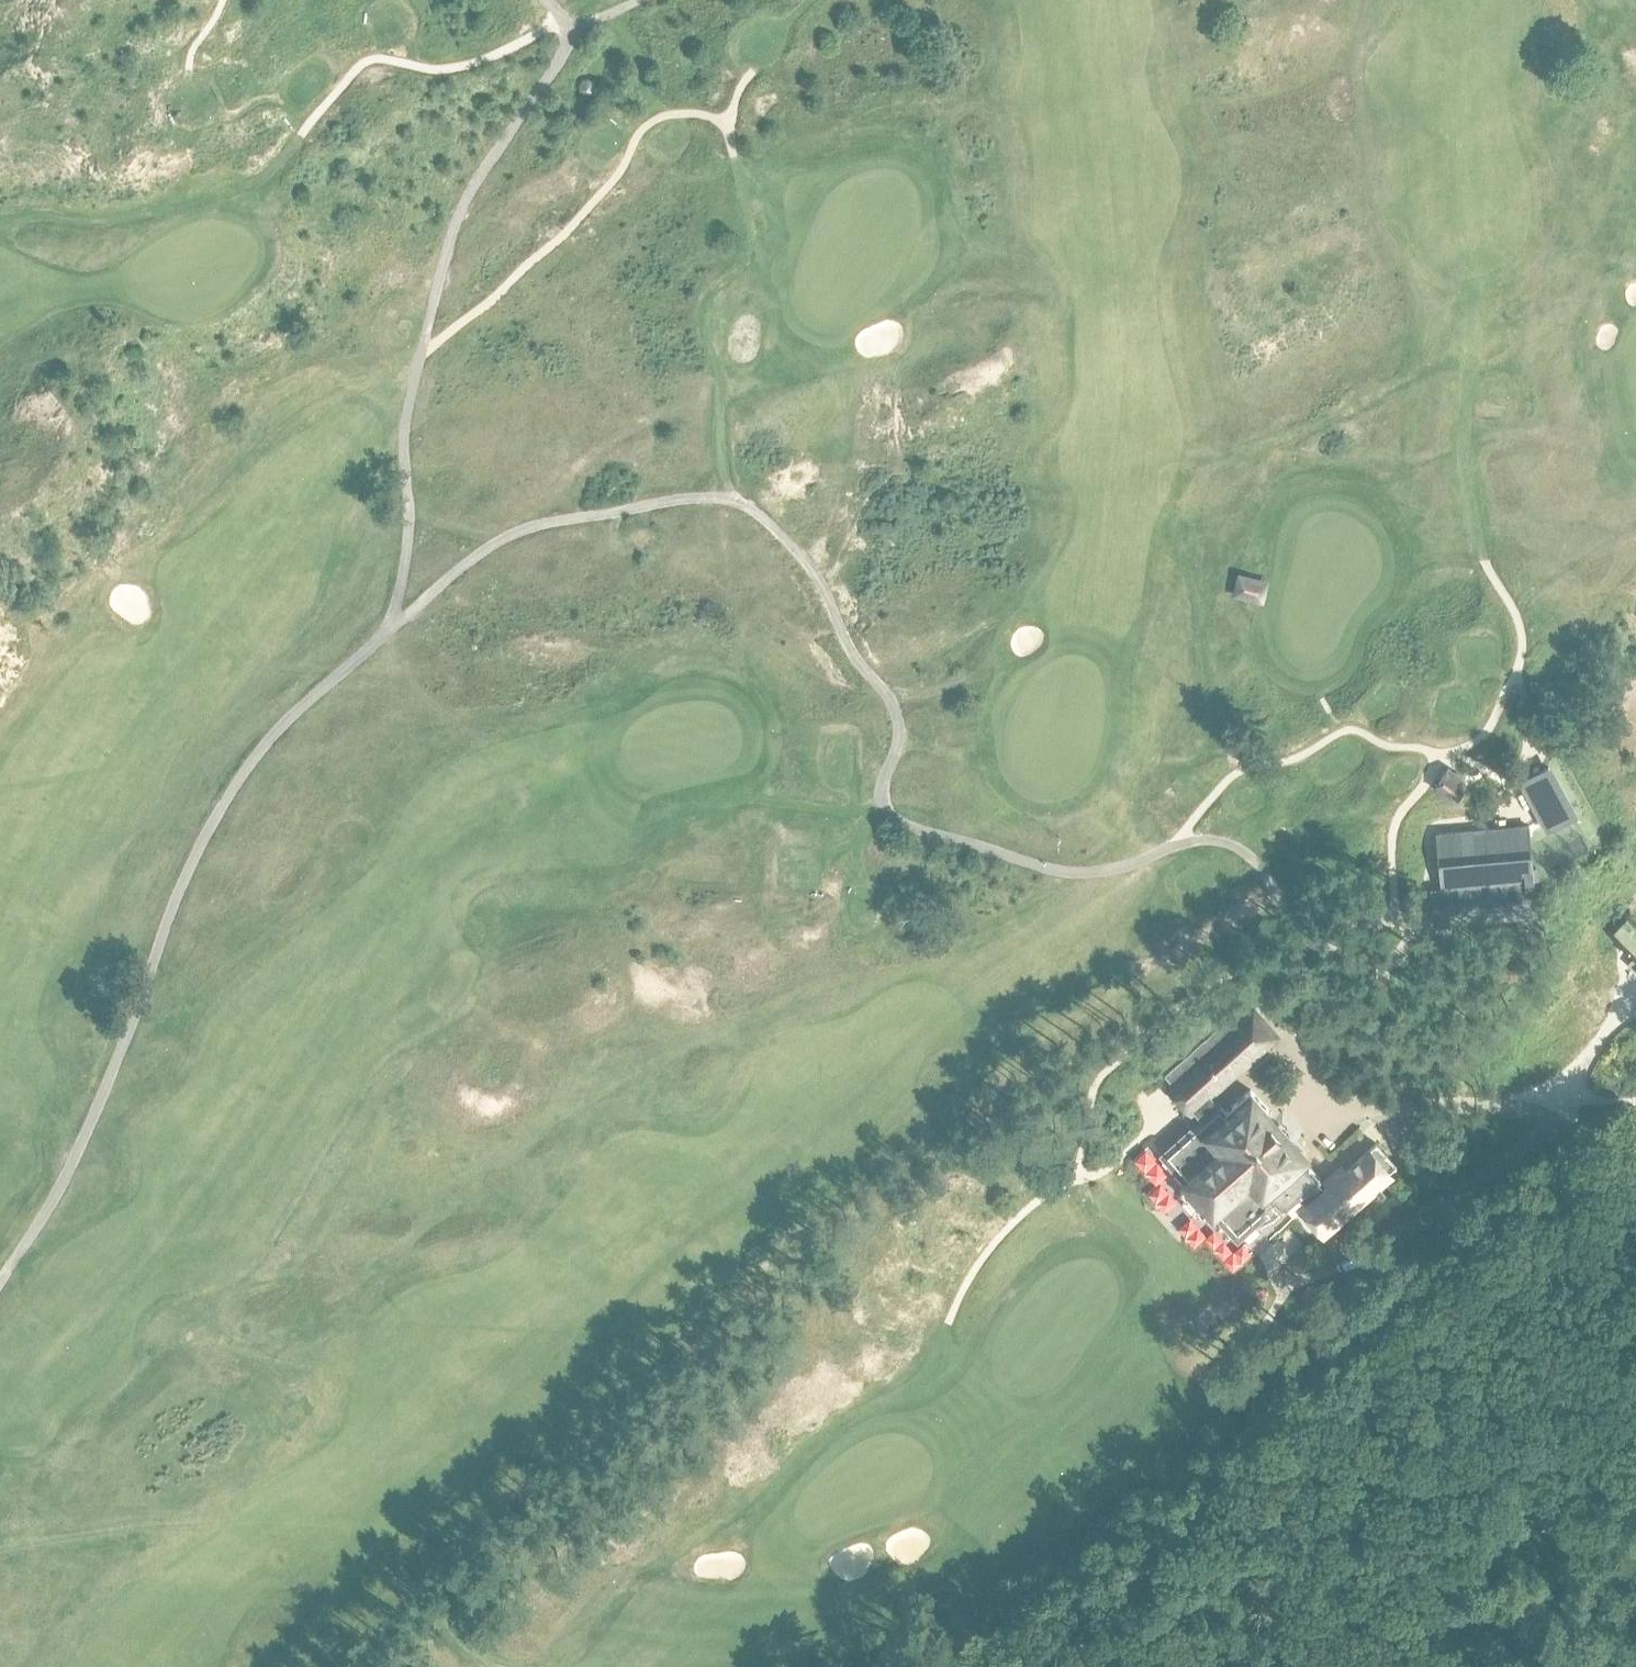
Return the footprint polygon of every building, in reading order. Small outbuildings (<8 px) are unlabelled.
[(587,79),(581,86),(588,91),(594,84),(587,79)] [(1232,594),(1268,603),(1273,580),(1238,571),(1232,594)] [(1519,785),(1546,834),(1574,819),(1547,770),(1519,785)] [(1468,786),(1449,772),(1440,784),(1458,798),(1468,786)] [(1433,925),(1532,917),(1525,829),(1438,836),(1442,891),(1430,892),(1433,925)] [(1635,956),(1635,930),(1625,921),(1613,935),(1635,956)] [(1224,1083),(1272,1041),(1252,1018),(1232,1036),(1225,1027),(1166,1080),(1173,1089),(1170,1091),(1189,1114),(1178,1123),(1190,1137),(1166,1158),(1237,1237),(1273,1205),(1283,1215),(1298,1201),(1305,1208),(1303,1211),(1324,1234),(1389,1177),(1388,1176),(1395,1170),(1376,1149),(1369,1155),(1367,1153),(1323,1192),(1317,1185),(1319,1182),(1300,1161),(1303,1159),(1247,1097),(1237,1106),(1232,1101),(1237,1097),(1224,1083)]
